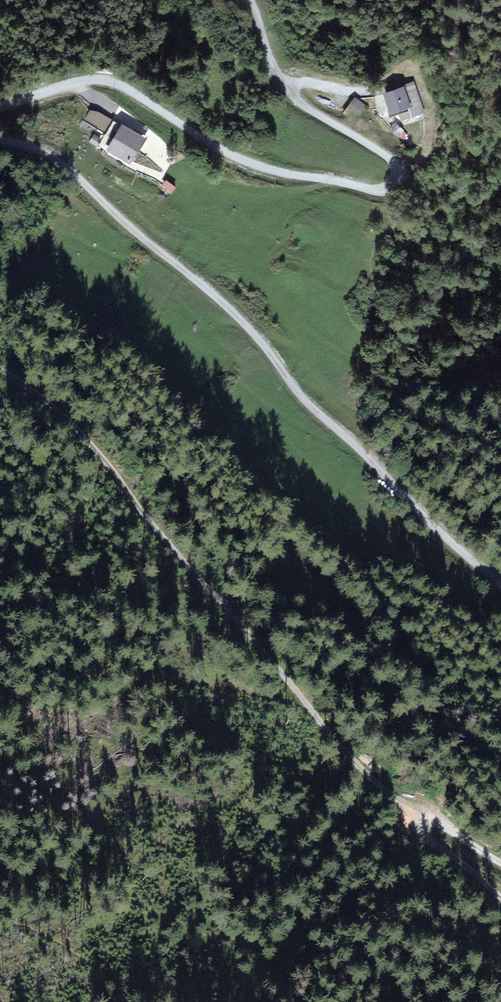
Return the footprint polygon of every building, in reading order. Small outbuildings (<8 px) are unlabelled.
[(425,114),(415,85),(384,95),(393,124),(425,114)] [(353,96),(345,111),(357,118),(366,102),(353,96)] [(100,127),(106,114),(90,107),(84,120),(100,127)] [(146,137),(121,123),(106,151),(130,164),(146,137)]
